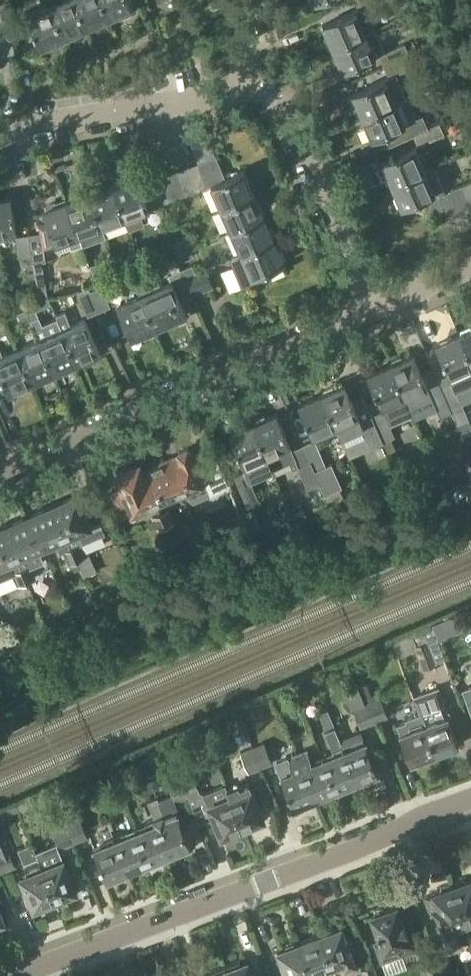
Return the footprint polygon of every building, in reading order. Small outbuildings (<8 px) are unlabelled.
[(77,0),(57,0),(51,3),(66,37),(75,33),(77,36),(85,32),(84,29),(89,27),(77,0)] [(103,0),(77,0),(89,27),(98,23),(99,25),(108,21),(107,19),(111,17),(103,0)] [(111,17),(121,13),(122,16),(131,12),(130,9),(134,7),(132,5),(134,4),(133,0),(103,0),(111,17)] [(360,8),(381,0),(356,0),(360,8)] [(66,37),(51,3),(27,13),(42,47),(53,42),(54,45),(63,41),(62,38),(66,37)] [(326,36),(330,46),(332,44),(334,48),(376,29),(367,6),(360,8),(324,24),(329,35),(326,36)] [(380,38),(376,29),(334,48),(344,71),(378,56),(372,42),(380,38)] [(406,43),(380,54),(385,66),(411,55),(406,43)] [(390,76),(388,77),(353,92),(363,115),(397,100),(398,101),(407,96),(397,74),(415,66),(411,55),(385,66),(390,76)] [(408,124),(398,101),(397,100),(363,115),(373,139),(408,124)] [(440,122),(414,134),(419,146),(445,134),(440,122)] [(416,146),(383,160),(393,184),(426,169),(416,146)] [(200,162),(209,185),(213,184),(223,207),(255,193),(245,170),(226,177),(217,155),(200,162)] [(189,166),(198,190),(209,185),(200,162),(189,166)] [(188,194),(198,190),(189,166),(179,170),(188,194)] [(470,209),(470,205),(462,185),(446,192),(443,187),(435,166),(426,169),(393,184),(403,207),(428,196),(439,223),(470,209)] [(188,194),(179,170),(168,174),(177,198),(188,194)] [(157,179),(166,202),(177,198),(168,174),(157,179)] [(114,184),(126,218),(127,218),(131,230),(145,224),(141,213),(150,210),(150,209),(161,204),(152,180),(141,185),(138,175),(114,184)] [(462,185),(470,205),(470,181),(462,185)] [(114,184),(91,192),(104,227),(126,218),(114,184)] [(91,192),(68,201),(81,235),(104,227),(91,192)] [(255,193),(223,207),(233,229),(265,216),(255,193)] [(11,196),(0,198),(0,236),(17,233),(11,196)] [(29,234),(34,263),(40,298),(49,297),(43,261),(46,261),(44,248),(57,244),(69,240),(72,247),(83,243),(80,235),(81,235),(68,201),(43,210),(48,222),(40,224),(41,232),(29,234)] [(233,229),(242,252),(243,253),(275,239),(265,216),(233,229)] [(34,263),(29,234),(17,236),(22,265),(34,263)] [(179,252),(191,247),(187,238),(175,244),(179,252)] [(284,262),(275,239),(243,253),(242,252),(234,255),(237,263),(234,264),(242,286),(267,276),(265,270),(284,262)] [(191,247),(179,252),(182,261),(194,256),(191,247)] [(115,259),(121,275),(129,272),(123,256),(115,259)] [(174,272),(169,274),(172,281),(151,290),(148,282),(138,287),(141,294),(156,327),(187,313),(182,301),(193,296),(181,269),(177,258),(170,261),(174,272)] [(121,275),(115,259),(92,268),(97,283),(121,275)] [(196,272),(193,264),(181,269),(193,296),(214,287),(206,268),(196,272)] [(90,290),(100,311),(111,306),(103,286),(90,290)] [(100,311),(90,290),(79,294),(88,316),(100,311)] [(118,304),(132,338),(156,327),(141,294),(118,304)] [(43,324),(35,305),(27,308),(55,372),(78,362),(58,318),(43,324)] [(32,322),(39,338),(17,348),(32,382),(55,372),(27,308),(19,312),(24,325),(32,322)] [(57,315),(58,318),(78,362),(101,352),(86,318),(72,324),(66,311),(57,315)] [(470,361),(470,329),(459,334),(470,361)] [(452,412),(453,412),(458,426),(470,420),(457,388),(470,381),(470,361),(459,334),(436,344),(452,380),(440,385),(452,412)] [(9,392),(32,382),(17,348),(4,354),(0,345),(0,372),(9,392)] [(429,387),(414,353),(391,363),(406,397),(429,387)] [(373,415),(385,442),(390,454),(398,451),(393,438),(396,437),(388,417),(410,408),(406,397),(391,363),(368,374),(383,410),(373,415)] [(337,428),(337,427),(342,438),(350,457),(385,442),(373,415),(363,393),(352,398),(346,383),(322,394),(337,428)] [(430,390),(441,417),(452,412),(440,385),(430,390)] [(299,404),(314,438),(337,428),(322,394),(299,404)] [(293,469),(300,467),(304,477),(309,488),(321,483),(304,444),(293,449),(277,413),(254,423),(274,469),(290,462),(293,469)] [(230,433),(246,469),(235,474),(248,506),(260,500),(251,479),(274,469),(254,423),(230,433)] [(304,444),(321,483),(330,505),(345,498),(341,487),(343,486),(333,463),(327,465),(316,439),(304,444)] [(179,452),(180,454),(165,460),(180,494),(206,483),(208,482),(213,493),(229,486),(216,457),(201,464),(194,449),(190,451),(188,448),(179,452)] [(144,470),(141,462),(140,463),(158,504),(180,494),(165,460),(144,470)] [(121,486),(109,491),(122,519),(133,513),(134,514),(158,504),(140,463),(116,473),(121,486)] [(54,505),(78,560),(82,568),(85,577),(98,571),(90,553),(87,555),(82,543),(106,533),(100,520),(91,524),(78,494),(54,505)] [(64,552),(69,564),(72,562),(75,571),(82,568),(78,560),(54,505),(27,516),(34,531),(38,529),(46,545),(45,548),(57,543),(61,553),(64,552)] [(161,512),(167,525),(176,521),(170,508),(161,512)] [(243,513),(252,534),(263,529),(254,509),(243,513)] [(167,525),(161,512),(152,516),(158,530),(167,525)] [(38,529),(34,531),(27,516),(4,526),(19,560),(18,560),(22,568),(28,582),(38,578),(33,567),(45,561),(41,550),(45,548),(46,545),(38,529)] [(4,526),(0,528),(0,579),(13,573),(18,586),(28,582),(22,568),(18,560),(19,560),(4,526)] [(399,656),(410,652),(414,646),(423,669),(437,664),(436,663),(447,658),(433,626),(430,619),(391,635),(399,656)] [(470,688),(465,676),(454,681),(464,706),(470,703),(470,688)] [(343,688),(352,709),(354,708),(362,727),(376,722),(368,701),(366,702),(358,682),(343,688)] [(449,714),(440,691),(438,687),(414,695),(420,712),(421,712),(425,723),(436,753),(460,744),(449,714)] [(367,695),(369,701),(368,701),(376,722),(390,716),(379,690),(367,695)] [(335,752),(325,756),(338,789),(343,790),(349,788),(352,783),(358,781),(341,739),(329,710),(320,713),(327,730),(326,731),(335,752)] [(425,723),(420,712),(405,717),(406,719),(397,722),(412,762),(436,753),(425,723)] [(379,773),(362,731),(341,739),(358,781),(363,779),(369,780),(376,777),(378,773),(379,773)] [(253,745),(263,768),(274,763),(265,740),(253,745)] [(263,768),(253,745),(240,750),(249,773),(263,768)] [(312,761),(308,749),(299,752),(318,797),(321,796),(327,797),(334,794),(337,789),(338,789),(325,756),(312,761)] [(282,774),(295,806),(296,806),(301,807),(309,804),(312,800),(318,797),(299,752),(288,756),(293,769),(282,774)] [(181,775),(190,796),(201,792),(192,770),(181,775)] [(190,796),(181,775),(169,780),(172,787),(178,802),(190,796)] [(241,786),(239,783),(228,788),(244,827),(265,818),(250,782),(241,786)] [(244,827),(228,788),(226,783),(204,792),(222,836),(244,827)] [(178,802),(172,787),(157,793),(158,796),(149,800),(154,810),(153,811),(157,821),(158,820),(171,853),(177,851),(181,853),(188,850),(190,846),(192,845),(179,814),(182,813),(178,802)] [(145,814),(153,811),(154,810),(149,800),(149,801),(141,804),(145,814)] [(62,808),(67,821),(68,821),(77,843),(89,837),(76,803),(62,808)] [(3,872),(17,867),(11,852),(16,850),(3,816),(1,817),(0,815),(0,863),(3,872)] [(107,818),(110,827),(112,827),(112,828),(119,825),(115,815),(107,818)] [(164,856),(171,853),(158,820),(157,821),(137,829),(150,862),(151,862),(155,863),(162,860),(164,856)] [(36,850),(40,859),(41,858),(58,902),(73,896),(72,893),(78,890),(64,856),(64,857),(61,849),(77,843),(68,821),(67,821),(51,828),(57,842),(36,850)] [(112,828),(112,827),(110,827),(102,831),(106,841),(94,846),(108,879),(110,878),(114,880),(121,877),(122,873),(130,870),(116,837),(116,838),(112,828)] [(150,862),(137,829),(116,837),(130,870),(135,868),(139,869),(146,867),(148,863),(150,862)] [(40,859),(36,850),(34,844),(19,849),(27,871),(21,874),(35,908),(41,905),(43,909),(58,902),(41,858),(40,859)] [(456,886),(454,886),(470,933),(470,880),(468,882),(465,879),(457,882),(456,886)] [(430,895),(447,940),(451,952),(462,948),(459,938),(470,934),(470,933),(454,886),(453,887),(450,885),(442,888),(441,891),(430,895)] [(372,915),(381,939),(375,942),(382,960),(402,953),(403,956),(415,952),(408,934),(410,933),(404,915),(401,916),(397,905),(372,915)] [(343,926),(322,933),(338,975),(340,975),(359,969),(343,926)] [(322,933),(301,942),(314,975),(338,975),(322,933)] [(301,942),(279,950),(288,975),(314,975),(301,942)] [(449,957),(437,961),(442,975),(456,975),(449,957)] [(230,975),(254,975),(249,960),(227,968),(230,975)] [(437,961),(425,965),(429,975),(442,975),(437,961)] [(364,975),(379,975),(375,965),(362,969),(364,975)]
